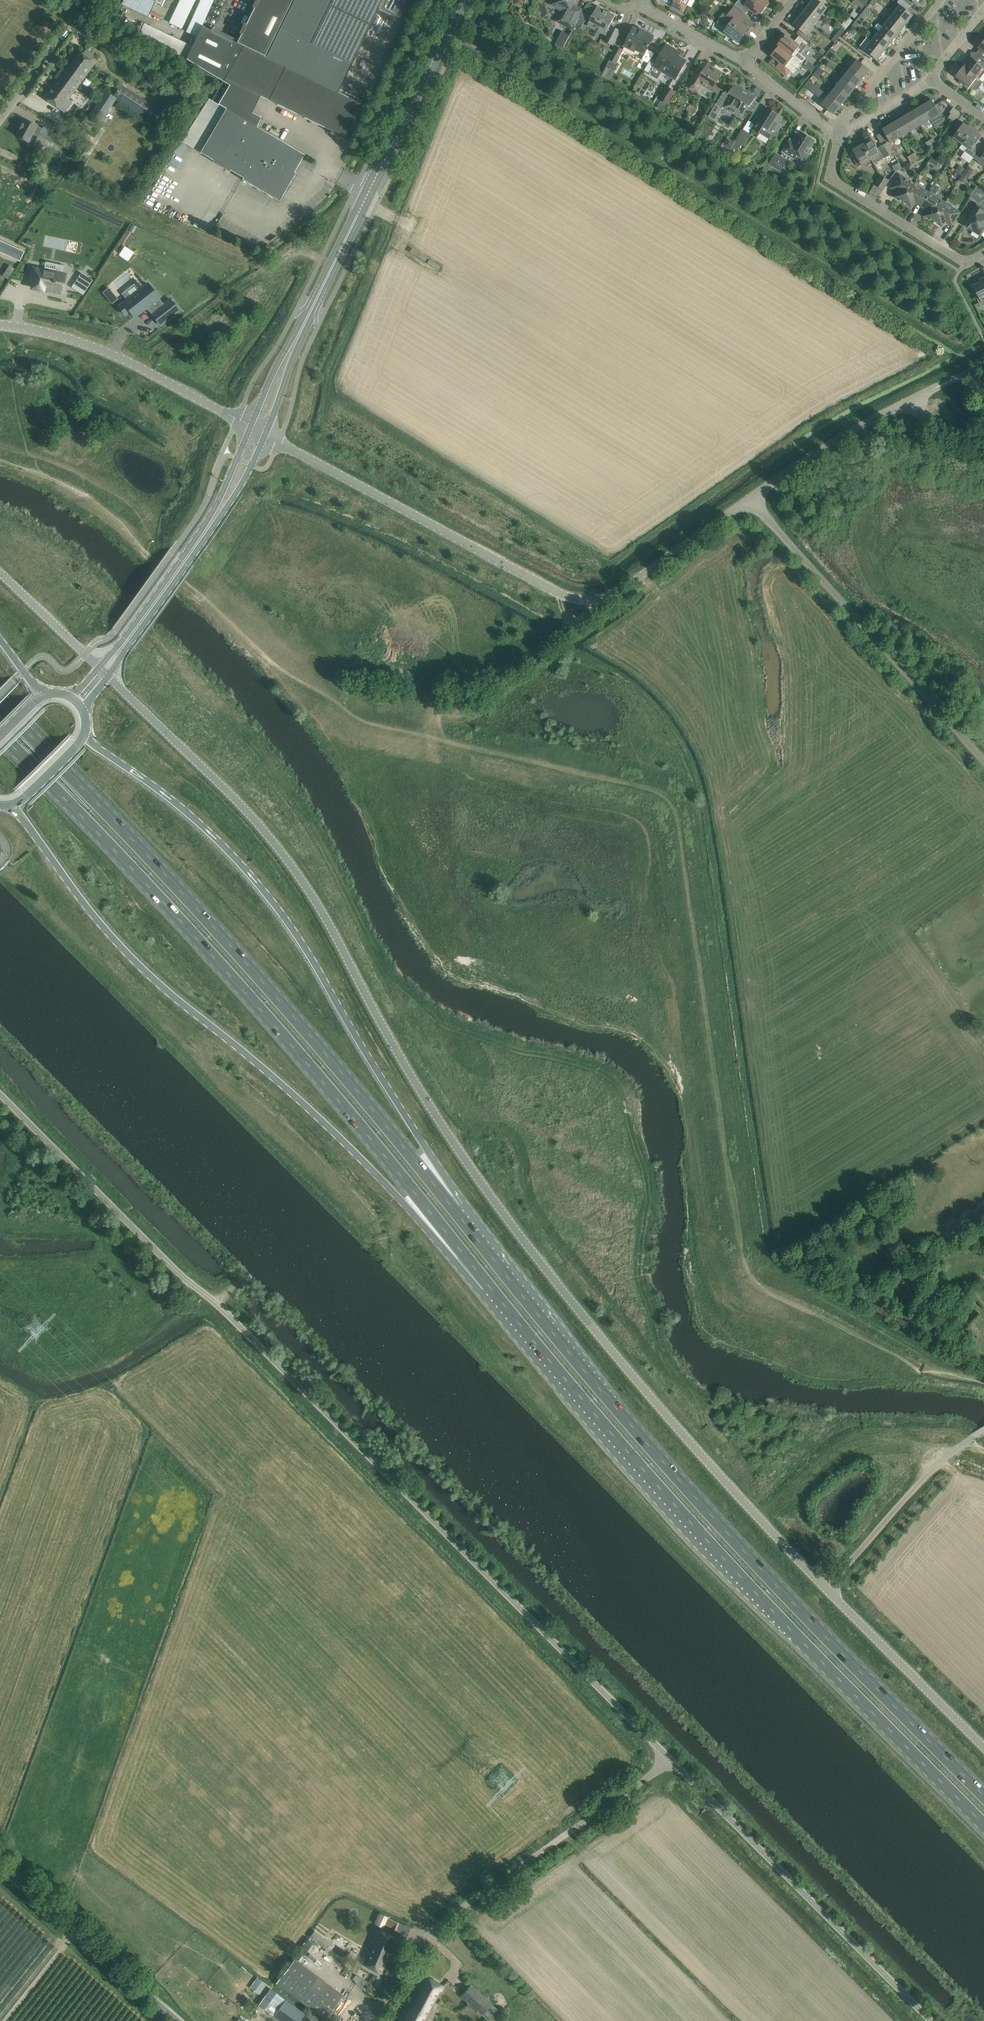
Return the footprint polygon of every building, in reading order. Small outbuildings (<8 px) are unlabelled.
[(251,7),(253,8),(245,25),(243,24),(239,33),(241,34),(236,43),(232,41),(234,39),(212,28),(210,30),(202,26),(186,59),(222,81),(243,46),(264,56),(292,0),(255,0),(251,7)] [(305,52),(347,72),(364,37),(382,45),(404,0),(331,0),(305,52)] [(550,5),(562,11),(556,21),(573,30),(584,9),(583,9),(583,10),(573,4),(575,0),(553,0),(550,5)] [(671,6),(683,12),(690,0),(674,0),(671,6)] [(735,5),(738,8),(746,14),(749,9),(757,15),(760,12),(762,13),(766,8),(755,0),(739,0),(735,5)] [(766,8),(770,3),(768,2),(769,0),(755,0),(766,8)] [(821,17),(828,7),(819,0),(813,0),(808,6),(821,17)] [(913,15),(900,5),(893,14),(906,24),(913,15)] [(615,16),(597,6),(587,26),(607,36),(605,41),(613,45),(620,30),(613,26),(614,24),(611,23),(615,16)] [(801,15),(814,26),(821,17),(808,6),(801,15)] [(742,23),(747,17),(734,7),(725,19),(731,23),(726,28),(727,29),(724,34),(738,41),(740,39),(741,40),(749,29),(742,23)] [(681,18),(682,14),(670,8),(668,11),(681,18)] [(886,23),(899,33),(906,24),(893,14),(886,23)] [(166,44),(175,19),(164,15),(155,40),(166,44)] [(801,15),(793,25),(806,35),(814,26),(801,15)] [(853,25),(856,28),(863,19),(860,16),(853,25)] [(879,32),(892,42),(899,33),(886,23),(879,32)] [(643,32),(634,27),(624,46),(634,52),(635,50),(645,54),(654,35),(644,30),(643,32)] [(872,40),(872,41),(885,51),(892,42),(879,32),(872,40)] [(779,46),(802,63),(806,58),(801,54),(809,44),(799,36),(795,41),(786,34),(777,45),(779,46)] [(872,41),(865,50),(877,60),(885,51),(872,41)] [(649,74),(657,80),(662,71),(675,79),(686,61),(678,56),(680,53),(667,45),(658,60),(655,64),(649,74)] [(331,131),(330,133),(349,142),(366,106),(264,56),(243,46),(222,81),(229,85),(217,104),(225,109),(256,127),(261,117),(252,113),(260,97),(331,131)] [(786,77),(791,71),(794,73),(802,63),(779,46),(771,55),(780,63),(775,68),(786,77)] [(619,63),(617,62),(623,50),(617,47),(602,75),(610,79),(619,63)] [(62,75),(77,86),(95,63),(79,52),(62,75)] [(983,59),(980,64),(969,55),(961,65),(979,79),(983,73),(983,59)] [(850,69),(863,79),(870,69),(858,59),(850,69)] [(702,85),(712,91),(721,76),(718,75),(721,71),(708,64),(702,73),(696,70),(686,87),(697,94),(702,85)] [(979,79),(961,65),(957,70),(958,72),(955,76),(960,80),(959,82),(968,89),(969,87),(972,89),(974,90),(976,90),(978,88),(983,82),(979,79)] [(843,78),(855,87),(863,79),(850,69),(843,78)] [(68,99),(77,86),(62,75),(45,98),(58,108),(66,97),(68,99)] [(836,87),(848,96),(855,87),(843,78),(836,87)] [(749,105),(750,106),(756,97),(749,92),(750,92),(746,90),(743,87),(742,88),(735,84),(730,91),(727,89),(726,91),(724,90),(716,104),(722,109),(724,106),(741,117),(749,105)] [(811,87),(810,89),(820,97),(823,97),(826,99),(822,105),(825,107),(834,115),(841,105),(829,95),(829,96),(814,84),(812,87),(811,87)] [(159,109),(120,85),(113,96),(116,98),(115,100),(150,123),(159,109)] [(667,87),(660,99),(661,100),(668,104),(676,92),(667,87)] [(829,95),(841,105),(848,96),(836,87),(829,95)] [(116,98),(113,96),(104,91),(96,104),(98,105),(90,118),(100,124),(115,100),(116,98)] [(243,178),(242,180),(279,201),(295,173),(294,172),(304,155),(256,127),(225,109),(217,104),(209,98),(181,141),(200,152),(200,153),(243,178)] [(932,100),(922,106),(930,119),(935,127),(945,121),(940,113),(932,100)] [(912,112),(920,125),(930,119),(922,106),(912,112)] [(712,110),(708,116),(715,120),(719,114),(712,110)] [(774,131),(777,133),(782,126),(779,124),(783,117),(773,111),(771,114),(769,111),(754,129),(769,139),(774,131)] [(902,117),(911,131),(920,125),(912,112),(902,117)] [(893,123),(901,137),(911,131),(902,117),(893,123)] [(32,145),(55,158),(69,135),(59,129),(56,135),(43,127),(41,129),(36,126),(25,119),(16,135),(27,142),(32,133),(37,136),(32,145)] [(962,144),(973,129),(964,122),(953,137),(962,144)] [(893,123),(883,129),(891,143),(901,137),(893,123)] [(751,134),(743,129),(729,152),(734,155),(741,144),(742,145),(741,145),(742,146),(751,134)] [(982,136),(973,129),(962,144),(968,148),(965,152),(973,158),(977,153),(972,150),(982,136)] [(794,159),(796,155),(805,160),(812,150),(810,148),(815,140),(803,133),(797,143),(790,139),(782,151),(794,159)] [(870,161),(872,160),(874,164),(890,155),(884,145),(878,148),(872,138),(865,143),(863,140),(859,142),(870,161)] [(870,161),(859,142),(851,147),(853,150),(850,152),(858,167),(862,165),(870,161)] [(776,153),(765,171),(767,172),(772,165),(781,171),(787,160),(776,153)] [(37,179),(47,162),(38,157),(28,173),(37,179)] [(956,170),(961,173),(965,168),(960,165),(956,170)] [(968,165),(963,174),(969,178),(975,169),(968,165)] [(895,197),(903,202),(915,183),(899,174),(891,188),(892,188),(893,186),(897,188),(898,191),(895,197)] [(889,180),(881,175),(874,185),(883,190),(889,180)] [(930,193),(915,183),(903,202),(912,207),(915,202),(918,201),(923,204),(930,193)] [(930,193),(923,204),(928,207),(929,210),(925,216),(934,221),(945,202),(930,193)] [(966,224),(974,230),(973,231),(978,234),(983,232),(983,230),(983,227),(983,200),(980,202),(978,205),(977,204),(974,208),(975,210),(971,216),(966,224)] [(961,212),(945,202),(934,221),(942,226),(946,221),(949,220),(953,223),(951,225),(952,226),(961,212)] [(20,261),(24,251),(0,240),(0,252),(20,261)] [(32,267),(29,283),(33,284),(32,288),(43,290),(43,288),(49,289),(48,291),(61,294),(65,274),(32,267)] [(348,286),(359,293),(368,280),(357,273),(348,286)] [(983,303),(983,277),(980,279),(981,281),(973,285),(978,295),(976,296),(980,305),(983,303)] [(127,300),(118,307),(125,315),(129,311),(134,317),(147,307),(152,313),(151,314),(160,325),(179,310),(170,299),(164,304),(159,298),(148,284),(143,287),(127,300)] [(980,1206),(970,1213),(976,1222),(983,1217),(983,1212),(980,1206)] [(966,1218),(952,1226),(957,1234),(970,1226),(966,1218)] [(379,1913),(375,1924),(383,1927),(385,1924),(394,1928),(397,1921),(379,1913)] [(397,1938),(376,1928),(361,1962),(382,1974),(397,1938)] [(315,1930),(310,1936),(315,1940),(320,1934),(315,1930)] [(307,1937),(299,1947),(305,1953),(314,1942),(307,1937)] [(324,2018),(343,1993),(293,1956),(275,1981),(324,2018)] [(397,2020),(427,2020),(433,2008),(432,2008),(444,1986),(423,1975),(399,2019),(398,2019),(397,2020)] [(257,1977),(250,1987),(259,1994),(266,1984),(257,1977)] [(493,2002),(471,1983),(460,1996),(481,2015),(493,2002)] [(276,1993),(264,2009),(281,2020),(299,2020),(304,2014),(276,1993)]
